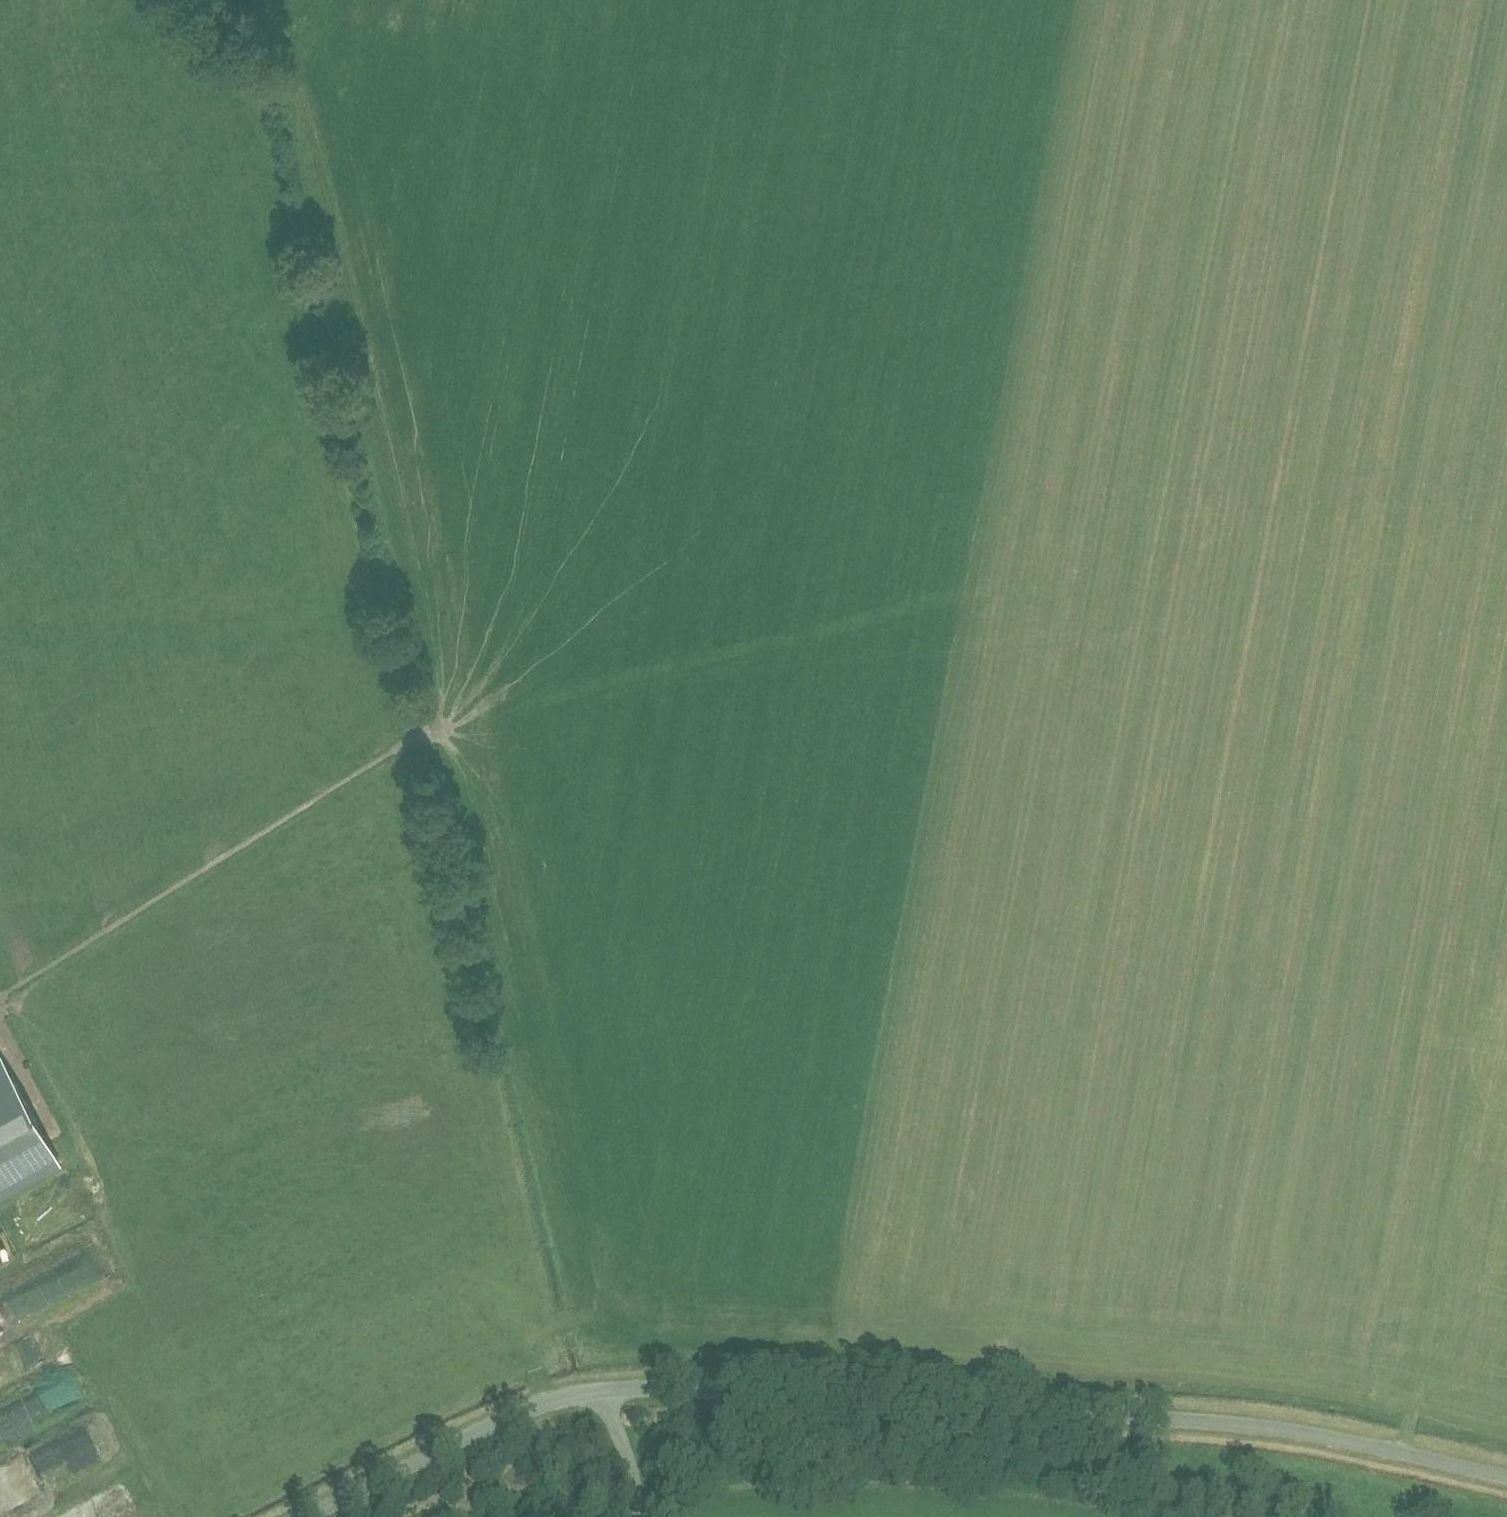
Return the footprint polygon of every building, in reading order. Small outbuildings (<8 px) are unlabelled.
[(61,1163),(0,1053),(0,1196),(61,1163)] [(0,1366),(0,1391),(16,1382),(8,1369),(33,1355),(38,1363),(52,1356),(44,1342),(0,1366)] [(0,1420),(0,1446),(75,1408),(65,1388),(0,1420)] [(82,1475),(99,1461),(91,1451),(74,1465),(82,1475)]
